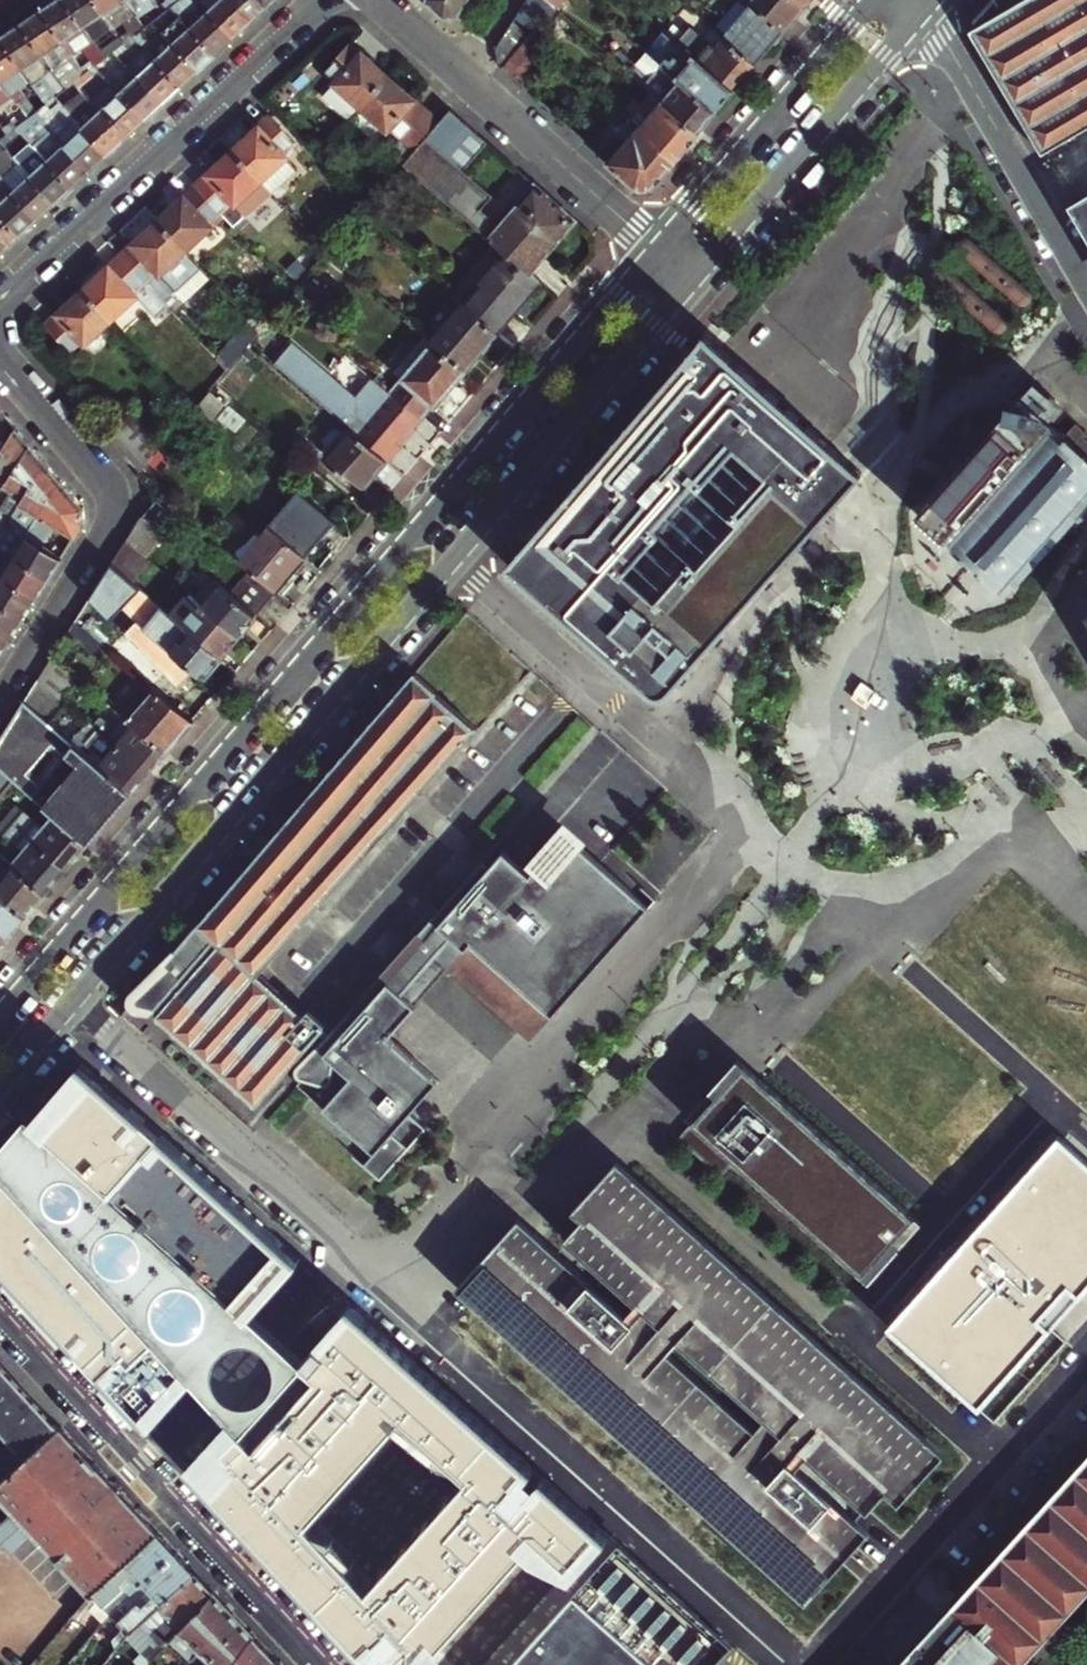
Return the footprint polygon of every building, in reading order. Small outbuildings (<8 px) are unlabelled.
[(106,58),(93,40),(66,0),(60,0),(43,11),(72,55),(82,70),(86,66),(89,71),(94,68),(103,60),(106,58)] [(113,27),(95,0),(66,0),(93,40),(113,27)] [(144,28),(125,0),(95,0),(113,27),(121,39),(125,36),(128,41),(132,38),(144,28)] [(160,8),(154,0),(125,0),(144,28),(150,23),(167,10),(164,5),(160,8)] [(160,8),(164,5),(167,10),(171,7),(180,0),(154,0),(160,8)] [(233,39),(207,12),(198,5),(195,3),(191,0),(180,0),(171,7),(167,10),(170,14),(175,11),(216,55),(233,39)] [(251,22),(229,0),(191,0),(195,3),(198,5),(207,12),(233,39),(251,22)] [(268,6),(262,0),(229,0),(251,22),(268,6)] [(459,16),(469,0),(427,0),(445,16),(459,16)] [(539,37),(558,6),(551,0),(527,0),(516,17),(534,33),(539,37)] [(805,8),(796,0),(752,0),(749,4),(751,6),(783,34),(805,8)] [(812,0),(796,0),(805,8),(812,0)] [(974,31),(974,34),(1044,153),(1086,129),(1086,0),(1026,0),(974,31)] [(724,39),(755,67),(783,34),(751,6),(724,39)] [(199,71),(216,55),(175,11),(170,14),(167,10),(150,23),(161,34),(199,71)] [(66,60),(72,55),(43,11),(23,25),(53,68),(66,60)] [(499,64),(503,68),(534,33),(516,17),(496,49),(499,64)] [(58,74),(53,68),(23,25),(2,39),(33,85),(45,77),(54,90),(47,96),(51,101),(68,88),(58,74)] [(734,91),(755,67),(724,39),(715,49),(705,40),(690,27),(677,41),(679,42),(734,91)] [(715,49),(724,39),(713,30),(705,40),(715,49)] [(503,68),(517,80),(547,45),(539,37),(534,33),(503,68)] [(181,87),(199,71),(161,34),(144,51),(181,87)] [(43,99),(33,85),(2,39),(0,40),(0,79),(11,95),(29,119),(37,112),(51,101),(47,96),(43,99)] [(112,53),(116,58),(132,45),(128,41),(125,43),(112,53)] [(716,112),(734,91),(679,42),(661,63),(716,112)] [(363,107),(389,77),(351,43),(327,69),(338,80),(324,96),(351,120),(363,107)] [(698,133),(716,112),(661,63),(647,50),(635,64),(614,45),(608,52),(661,100),(698,133)] [(164,103),(181,87),(144,51),(126,67),(164,103)] [(147,119),(164,103),(126,67),(116,58),(112,53),(106,58),(103,60),(110,67),(120,77),(111,86),(112,86),(147,119)] [(85,74),(82,70),(72,55),(66,60),(69,66),(79,79),(85,74)] [(73,84),(79,79),(69,66),(58,74),(68,88),(73,84)] [(111,86),(120,77),(110,67),(100,75),(111,86)] [(417,150),(441,123),(389,77),(363,107),(389,131),(393,128),(417,150)] [(11,95),(0,79),(0,102),(11,95)] [(107,156),(125,140),(91,106),(73,84),(68,88),(51,101),(54,106),(59,102),(75,121),(107,156)] [(125,140),(147,119),(112,86),(91,106),(125,140)] [(623,113),(675,160),(698,133),(661,100),(650,113),(640,105),(633,113),(627,108),(615,98),(611,103),(623,113)] [(633,113),(640,105),(634,100),(627,108),(633,113)] [(48,125),(58,117),(51,109),(54,106),(51,101),(37,112),(48,125)] [(506,252),(530,273),(575,221),(535,185),(500,225),(481,209),(493,196),(464,171),(488,143),(452,110),(441,123),(417,150),(404,165),(506,252)] [(652,187),(675,160),(623,113),(618,118),(624,123),(617,132),(626,141),(608,162),(636,187),(652,187)] [(288,157),(285,154),(297,142),(272,115),(234,150),(263,181),(288,157)] [(611,127),(617,132),(624,123),(618,118),(611,127)] [(90,172),(107,156),(75,121),(57,136),(64,147),(90,172)] [(7,135),(12,132),(8,127),(4,131),(7,135)] [(11,140),(16,136),(12,132),(7,135),(11,140)] [(0,141),(4,146),(11,140),(7,135),(0,141)] [(55,205),(20,164),(5,147),(0,152),(0,173),(38,221),(55,205)] [(73,188),(90,172),(64,147),(48,162),(73,188)] [(55,205),(73,188),(48,162),(44,156),(37,149),(20,164),(55,205)] [(274,193),(263,181),(234,150),(197,185),(222,212),(234,201),(248,217),(274,193)] [(38,221),(0,173),(0,210),(20,237),(38,221)] [(213,227),(210,223),(222,212),(197,185),(159,220),(188,251),(213,227)] [(1076,209),(1086,228),(1086,203),(1076,209)] [(20,237),(0,210),(0,250),(3,253),(20,237)] [(225,216),(222,212),(210,223),(213,227),(225,216)] [(211,276),(203,266),(188,251),(159,220),(122,255),(147,282),(165,301),(177,290),(186,300),(211,276)] [(463,302),(499,332),(541,283),(530,273),(506,252),(463,302)] [(138,297),(135,293),(147,282),(122,255),(85,290),(113,320),(138,297)] [(87,345),(113,320),(85,290),(47,325),(72,353),(84,342),(87,345)] [(286,302),(296,310),(303,302),(294,294),(286,302)] [(435,342),(467,370),(499,332),(463,302),(431,339),(435,342)] [(250,344),(251,344),(263,330),(255,322),(242,337),(250,344)] [(788,557),(862,475),(782,404),(704,336),(508,565),(652,692),(660,694),(666,693),(671,689),(788,557)] [(234,347),(242,354),(250,344),(242,337),(234,347)] [(433,404),(435,406),(467,370),(435,342),(415,366),(407,360),(396,372),(403,379),(392,393),(421,418),(433,404)] [(404,442),(402,440),(421,418),(392,393),(375,379),(359,398),(294,343),(275,365),(349,428),(388,461),(404,442)] [(221,362),(228,370),(242,354),(234,347),(221,362)] [(216,423),(227,409),(209,393),(197,407),(216,423)] [(1086,492),(1086,455),(1024,400),(1008,417),(919,514),(986,575),(1000,587),(1086,492)] [(16,428),(0,409),(0,451),(2,452),(16,428)] [(5,485),(30,445),(16,428),(2,452),(0,455),(0,487),(3,488),(5,485)] [(365,489),(388,461),(349,428),(326,456),(340,468),(335,474),(346,483),(350,477),(365,489)] [(12,519),(47,464),(30,445),(5,485),(14,491),(0,514),(0,519),(3,521),(8,524),(12,519)] [(31,531),(34,526),(62,482),(47,464),(12,519),(8,524),(23,534),(28,537),(35,541),(38,535),(31,531)] [(84,524),(83,507),(62,482),(34,526),(31,531),(38,535),(35,541),(42,546),(56,525),(75,538),(84,524)] [(270,526),(306,557),(334,524),(298,493),(270,526)] [(170,540),(184,523),(158,499),(143,517),(169,539),(170,540)] [(127,540),(151,561),(169,539),(143,517),(142,516),(127,540)] [(42,546),(35,541),(28,537),(23,534),(8,524),(3,521),(0,527),(0,548),(50,578),(62,559),(42,546)] [(301,563),(306,557),(270,526),(257,541),(241,559),(253,570),(278,591),(283,595),(306,567),(301,563)] [(232,551),(241,559),(257,541),(247,533),(232,551)] [(112,563),(133,581),(151,561),(127,540),(112,563)] [(50,578),(0,548),(0,576),(37,599),(50,578)] [(205,677),(222,657),(174,615),(133,581),(112,563),(98,586),(123,607),(128,601),(141,612),(143,608),(155,618),(155,624),(164,632),(170,631),(180,640),(173,649),(205,677)] [(258,616),(278,591),(253,570),(233,594),(258,616)] [(37,599),(0,576),(0,604),(24,619),(37,599)] [(240,637),(258,616),(233,594),(217,580),(214,583),(208,584),(200,593),(199,602),(240,637)] [(222,657),(240,637),(199,602),(191,595),(174,615),(222,657)] [(24,619),(0,604),(0,632),(11,639),(24,619)] [(91,656),(102,644),(75,621),(67,635),(91,656)] [(11,639),(0,632),(0,657),(11,639)] [(61,698),(79,677),(54,655),(39,679),(61,698)] [(148,986),(139,996),(137,999),(139,1000),(140,1003),(141,1006),(143,1009),(145,1012),(148,1013),(151,1014),(154,1015),(156,1015),(253,1102),(258,1106),(287,1071),(295,1062),(308,1073),(298,1085),(375,1154),(364,1165),(377,1176),(381,1180),(426,1129),(410,1114),(439,1082),(389,1037),(416,1006),(412,1002),(401,993),(419,973),(434,955),(445,965),(519,1030),(542,1004),(554,1015),(650,908),(568,835),(531,876),(505,852),(492,866),(485,859),(438,911),(433,906),(409,933),(415,938),(398,956),(382,975),(328,1036),(308,1059),(302,1054),(322,1031),(321,1030),(325,1025),(308,1010),(304,1015),(258,973),(379,839),(400,817),(478,730),(416,673),(337,765),(272,841),(148,986)] [(49,723),(66,702),(61,698),(39,679),(25,702),(49,723)] [(168,753),(194,723),(152,687),(144,697),(145,703),(130,720),(136,725),(168,753)] [(127,718),(130,720),(145,703),(144,697),(140,693),(122,714),(127,718)] [(133,794),(91,758),(49,723),(25,702),(0,741),(0,767),(14,780),(56,815),(90,844),(133,794)] [(88,721),(150,774),(168,753),(136,725),(130,732),(121,724),(116,730),(105,721),(102,724),(87,711),(83,717),(88,721)] [(130,732),(136,725),(130,720),(127,718),(121,724),(130,732)] [(133,794),(150,774),(88,721),(81,729),(90,737),(85,742),(96,752),(91,758),(133,794)] [(14,780),(0,767),(0,797),(14,780)] [(7,817),(15,823),(25,811),(17,805),(7,817)] [(69,869),(90,844),(56,815),(45,828),(25,811),(15,823),(69,869)] [(4,835),(15,823),(7,817),(0,825),(0,832),(4,835)] [(47,894),(69,869),(15,823),(4,835),(25,853),(14,866),(47,894)] [(47,894),(14,866),(0,854),(0,893),(28,917),(47,894)] [(28,917),(0,893),(0,929),(10,938),(28,917)] [(10,938),(0,929),(0,949),(10,938)] [(429,983),(445,965),(434,955),(419,973),(401,993),(412,1002),(429,983)] [(519,1030),(531,1041),(554,1015),(542,1004),(519,1030)] [(711,1085),(669,1131),(719,1175),(732,1160),(866,1280),(918,1223),(736,1058),(711,1085)] [(0,1168),(0,1264),(148,1429),(202,1371),(260,1310),(312,1254),(90,1063),(0,1168)] [(1066,1133),(891,1328),(980,1408),(1062,1317),(1086,1289),(1086,1152),(1066,1133)] [(863,1533),(941,1454),(617,1159),(573,1207),(581,1216),(551,1251),(515,1219),(470,1270),(453,1288),(802,1601),(821,1579),(863,1533)] [(254,1425),(203,1479),(388,1664),(457,1664),(446,1653),(547,1536),(578,1569),(615,1529),(360,1302),(311,1357),(328,1372),(270,1441),(254,1425)] [(260,1310),(202,1371),(254,1425),(270,1441),(328,1372),(311,1357),(260,1310)] [(28,1458),(62,1427),(0,1360),(0,1428),(28,1458)] [(62,1427),(28,1458),(0,1485),(0,1495),(16,1512),(0,1526),(0,1537),(8,1547),(14,1552),(35,1532),(93,1595),(159,1533),(62,1427)] [(973,1591),(908,1664),(1022,1664),(1086,1593),(1086,1464),(973,1591)] [(111,1615),(128,1599),(178,1553),(159,1533),(93,1595),(111,1615)] [(737,1643),(623,1541),(511,1664),(717,1664),(737,1643)] [(127,1637),(196,1573),(178,1553),(128,1599),(136,1607),(117,1625),(122,1631),(103,1653),(109,1659),(127,1637)] [(180,1627),(215,1594),(196,1573),(127,1637),(143,1653),(139,1658),(145,1664),(146,1664),(180,1627)] [(255,1637),(215,1594),(180,1627),(200,1649),(188,1664),(235,1664),(255,1637)] [(278,1661),(255,1637),(235,1664),(275,1664),(278,1661)]
